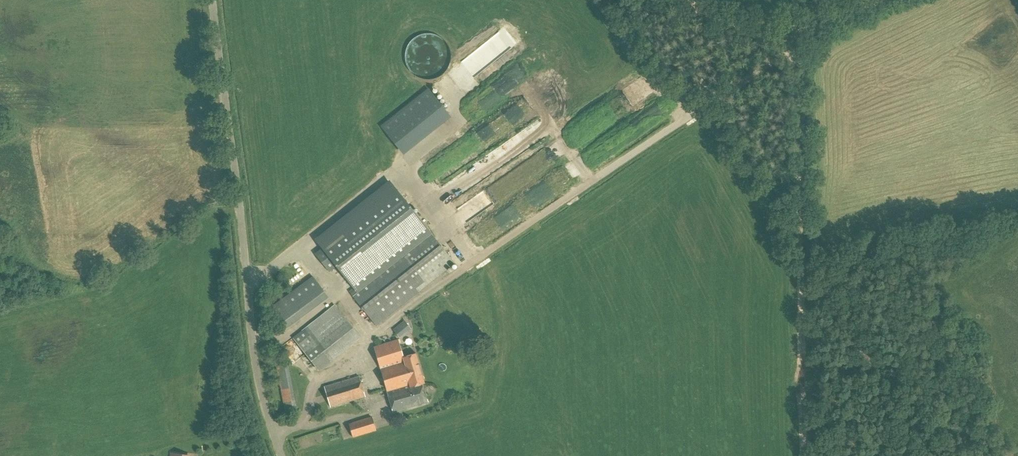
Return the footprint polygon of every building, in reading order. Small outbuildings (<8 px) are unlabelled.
[(403,149),(453,111),(433,84),(383,122),(403,149)] [(502,116),(506,120),(509,117),(513,120),(516,116),(508,109),(502,116)] [(429,166),(423,171),(432,182),(438,178),(429,166)] [(376,325),(454,263),(428,230),(389,181),(315,240),(322,248),(315,254),(330,272),(336,267),(354,289),(350,292),(376,325)] [(286,328),(327,295),(311,275),(270,308),(286,328)] [(318,368),(359,335),(335,305),(294,338),(318,368)] [(404,358),(398,339),(374,348),(393,412),(425,403),(420,385),(424,384),(416,354),(404,358)] [(330,407),(366,397),(360,376),(324,387),(330,407)] [(291,386),(284,387),(286,400),(293,399),(291,386)] [(353,437),(376,430),(372,417),(349,424),(353,437)]
